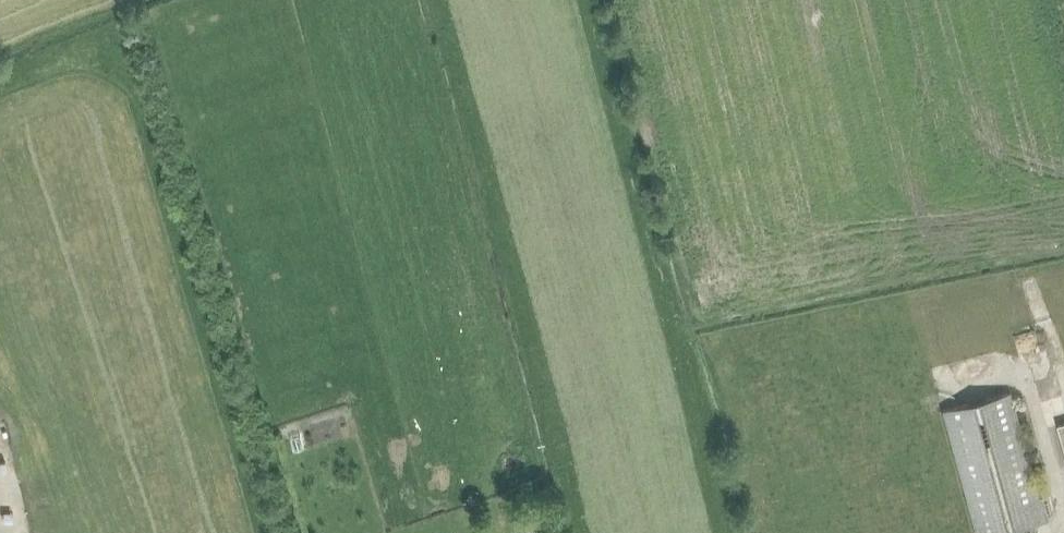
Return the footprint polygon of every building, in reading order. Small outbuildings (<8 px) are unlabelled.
[(942,410),(975,532),(1001,532),(1049,520),(1042,496),(1039,497),(1011,391),(942,410)]
